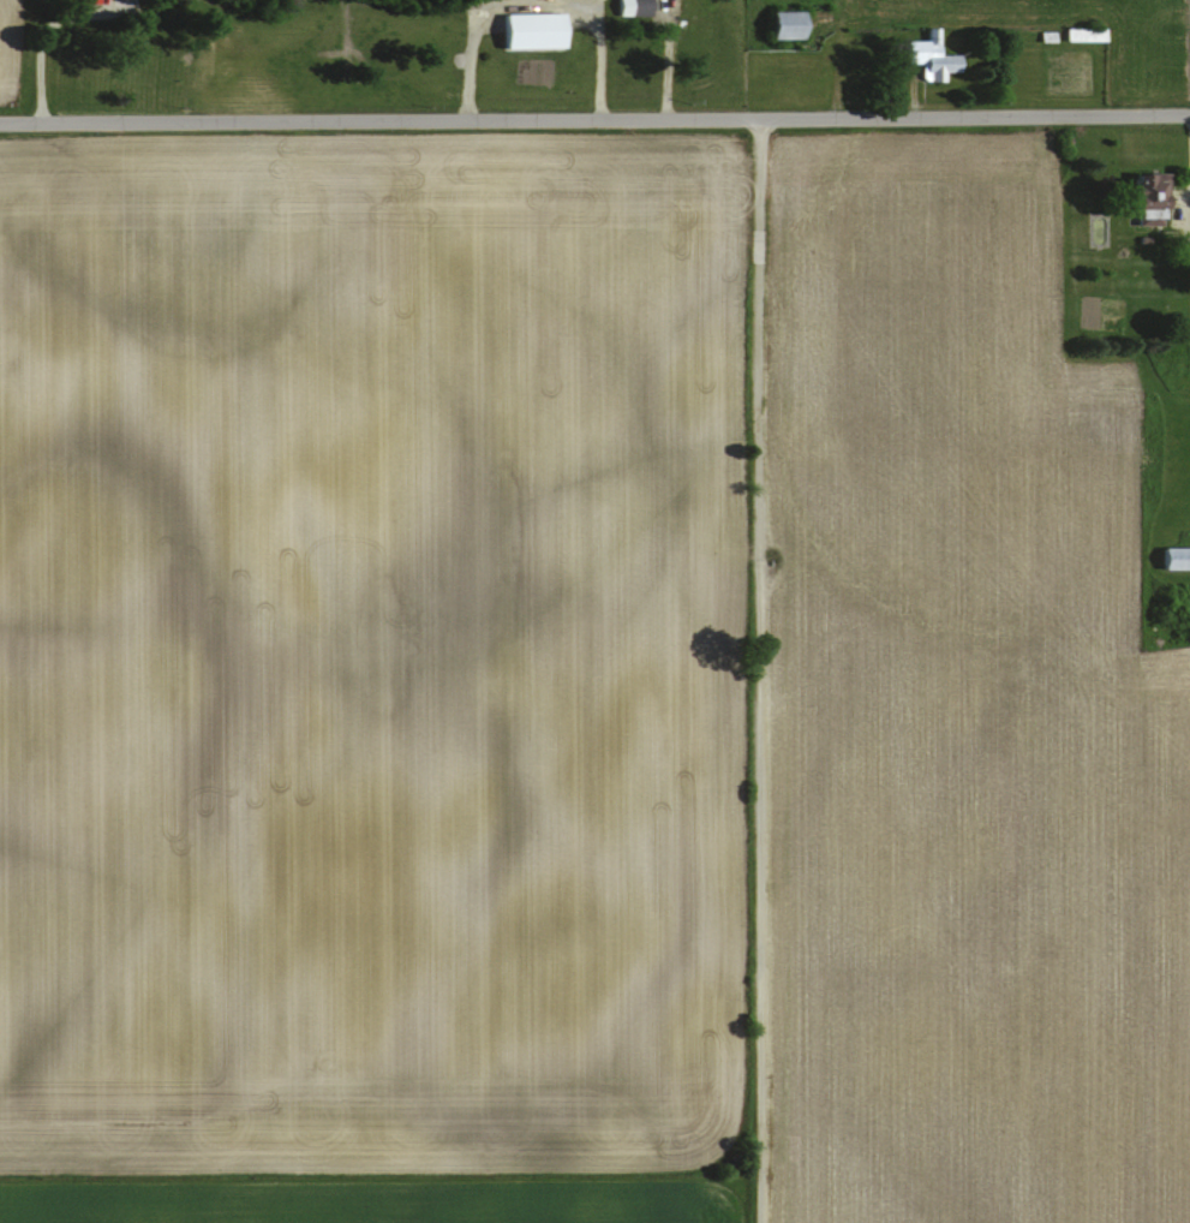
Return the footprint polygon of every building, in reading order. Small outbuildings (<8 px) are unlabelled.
[(611,13),(635,12),(634,0),(611,0),(611,13)] [(758,9),(759,36),(794,36),(793,8),(758,9)] [(560,47),(559,9),(492,11),(493,48),(560,47)] [(935,52),(935,25),(920,25),(920,38),(898,38),(898,61),(916,61),(916,78),(941,78),(941,70),(955,70),(955,52),(935,52)] [(1060,38),(1099,39),(1100,27),(1060,25),(1060,38)] [(1152,567),(1189,567),(1189,545),(1152,545),(1152,567)]
